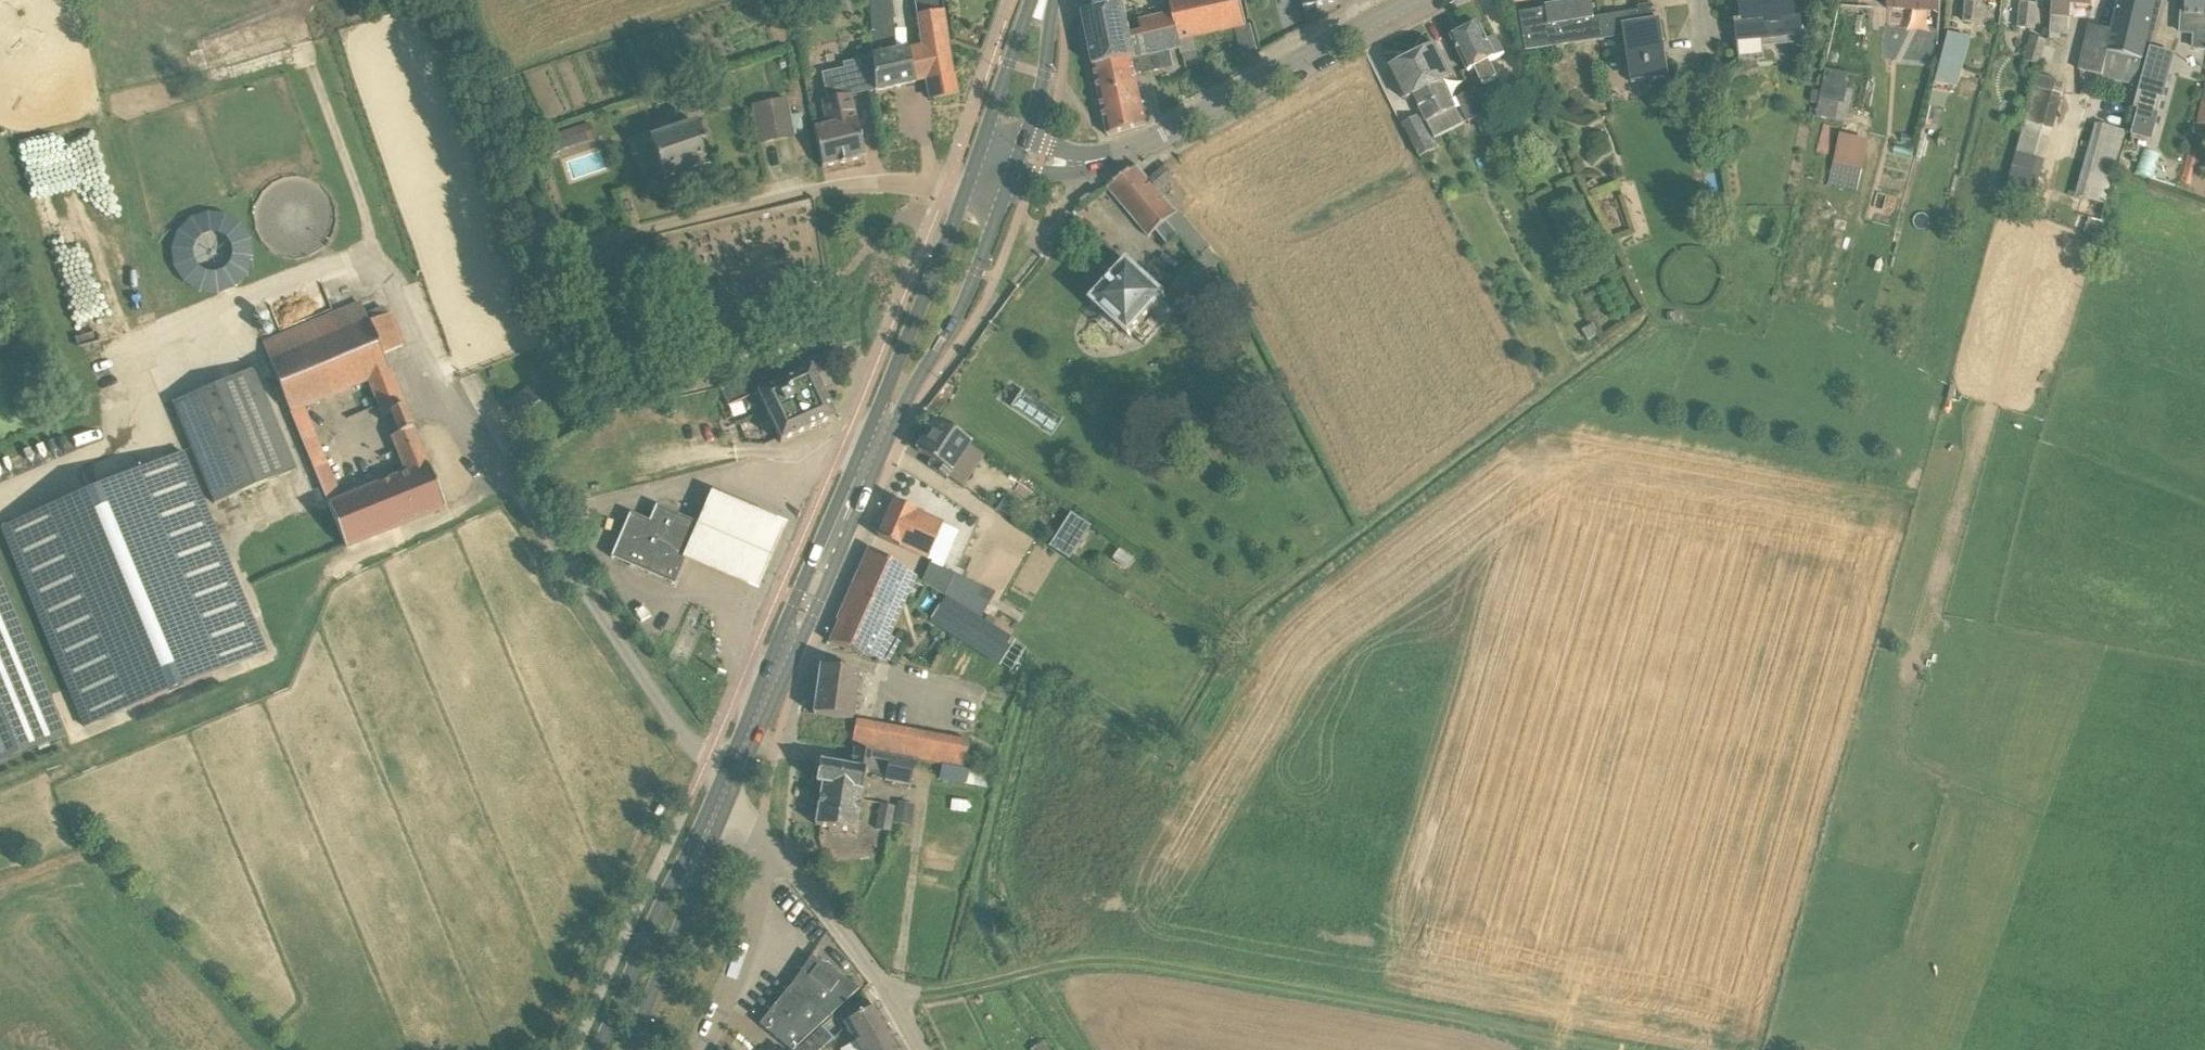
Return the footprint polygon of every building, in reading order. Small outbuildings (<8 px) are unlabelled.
[(916,82),(930,79),(933,101),(957,96),(948,42),(949,42),(943,0),(915,0),(922,49),(897,54),(896,47),(903,46),(903,28),(895,28),(894,10),(892,0),(871,0),(873,55),(874,55),(875,59),(875,67),(877,87),(877,91),(916,82)] [(1173,15),(1140,22),(1143,36),(1132,38),(1126,6),(1084,13),(1094,67),(1182,49),(1180,41),(1195,38),(1237,28),(1246,26),(1241,0),(1170,0),(1173,15)] [(1306,15),(1319,11),(1318,6),(1341,1),(1341,0),(1303,0),(1306,15)] [(1604,40),(1603,36),(1600,17),(1595,18),(1592,0),(1577,0),(1546,5),(1547,9),(1520,13),(1527,52),(1604,40)] [(1768,0),(1739,3),(1741,21),(1735,21),(1737,42),(1803,36),(1801,16),(1796,17),(1794,0),(1768,0)] [(1888,11),(1940,14),(1941,0),(1889,0),(1888,11)] [(1965,22),(1981,24),(1983,0),(1967,0),(1965,22)] [(2019,28),(2035,29),(2038,0),(2022,0),(2019,28)] [(2050,32),(2049,38),(2067,40),(2068,34),(2071,4),(2091,6),(2092,0),(2053,0),(2050,32)] [(2112,32),(2090,27),(2080,70),(2099,75),(2108,77),(2136,84),(2156,0),(2120,0),(2112,32)] [(2185,14),(2183,14),(2181,33),(2195,34),(2194,48),(2204,49),(2204,0),(2186,0),(2185,14)] [(1661,19),(1655,19),(1642,22),(1640,11),(1600,17),(1603,36),(1604,40),(1625,36),(1631,70),(1632,80),(1670,75),(1661,19)] [(1505,54),(1496,37),(1488,41),(1480,24),(1452,37),(1470,72),(1476,68),(1485,85),(1499,77),(1491,61),(1505,54)] [(2047,41),(2032,35),(2024,60),(2030,62),(2024,77),(2036,81),(2043,54),(2047,41)] [(1180,41),(1182,49),(1182,48),(1186,68),(1202,64),(1199,49),(1197,49),(1195,38),(1180,41)] [(1413,57),(1443,115),(1451,132),(1465,125),(1443,82),(1452,77),(1436,45),(1413,57)] [(2139,92),(2164,98),(2176,54),(2152,47),(2139,92)] [(1136,75),(1143,73),(1144,74),(1174,68),(1171,51),(1094,67),(1095,67),(1094,68),(1100,96),(1138,84),(1136,75)] [(1443,115),(1413,57),(1390,69),(1406,100),(1415,96),(1437,139),(1451,132),(1443,115)] [(865,159),(851,92),(846,68),(822,74),(827,100),(821,101),(826,125),(814,128),(822,168),(865,159)] [(1858,80),(1826,73),(1816,116),(1847,122),(1851,106),(1852,107),(1858,80)] [(715,79),(698,84),(703,97),(719,91),(715,79)] [(1138,84),(1100,96),(1108,136),(1109,136),(1110,135),(1147,124),(1138,84)] [(1472,91),(1457,98),(1469,122),(1476,119),(1484,136),(1494,131),(1486,114),(1484,115),(1472,91)] [(2034,92),(2024,126),(2053,134),(2062,100),(2034,92)] [(786,99),(753,105),(760,143),(793,138),(786,99)] [(1931,105),(1925,130),(1939,133),(1944,108),(1931,105)] [(2160,112),(2139,106),(2132,135),(2153,141),(2160,112)] [(1420,116),(1403,124),(1420,158),(1437,149),(1420,116)] [(2107,202),(2126,128),(2098,121),(2080,196),(2107,202)] [(590,123),(543,138),(549,154),(596,139),(590,123)] [(697,123),(650,139),(648,132),(629,138),(645,183),(663,176),(664,178),(710,162),(697,123)] [(1825,123),(1818,150),(1829,153),(1837,126),(1825,123)] [(1836,152),(1834,163),(1863,170),(1866,158),(1870,141),(1841,134),(1836,152)] [(1137,165),(1109,187),(1148,238),(1157,231),(1169,245),(1178,236),(1199,260),(1175,287),(1187,298),(1222,261),(1159,190),(1151,181),(1137,165)] [(1165,168),(1151,181),(1159,190),(1174,178),(1165,168)] [(192,299),(260,275),(237,206),(169,229),(192,299)] [(1167,297),(1129,263),(1093,302),(1130,335),(1167,297)] [(263,342),(329,504),(346,548),(446,507),(383,355),(404,345),(389,314),(369,323),(360,303),(263,342)] [(1589,341),(1600,334),(1594,324),(1583,331),(1589,341)] [(834,419),(811,367),(786,379),(778,361),(720,388),(728,406),(758,393),(780,443),(834,419)] [(255,369),(173,403),(215,504),(296,470),(255,369)] [(525,383),(502,399),(522,427),(545,410),(525,383)] [(1050,432),(1061,416),(1024,391),(1013,407),(1050,432)] [(970,443),(938,421),(936,420),(916,450),(932,461),(927,468),(946,481),(970,443)] [(266,652),(224,549),(183,452),(2,527),(86,728),(126,711),(266,652)] [(744,511),(707,495),(680,557),(716,573),(751,588),(779,526),(744,511)] [(900,547),(928,560),(943,525),(915,513),(916,510),(894,500),(878,537),(900,547)] [(690,525),(654,510),(649,522),(630,513),(611,558),(667,580),(690,525)] [(1090,525),(1072,513),(1050,548),(1068,560),(1090,525)] [(917,578),(890,561),(872,549),(830,643),(879,660),(880,658),(893,662),(902,640),(891,637),(917,578)] [(955,575),(931,565),(924,581),(946,596),(955,575)] [(67,735),(0,581),(0,763),(67,735)] [(820,666),(813,714),(853,720),(860,672),(820,666)] [(955,767),(964,769),(969,742),(857,721),(852,747),(853,748),(917,760),(955,767)] [(822,784),(861,791),(865,770),(879,772),(878,778),(913,784),(917,760),(853,748),(850,767),(821,762),(817,783),(822,784)] [(861,791),(822,784),(815,825),(855,832),(857,817),(861,791)] [(953,799),(952,810),(967,811),(968,801),(953,799)] [(894,824),(912,827),(915,805),(898,802),(894,824)] [(895,807),(879,804),(875,830),(891,832),(895,807)] [(859,989),(812,956),(795,981),(760,1024),(790,1049),(794,1049),(843,1004),(859,989)] [(861,1014),(860,1011),(858,1013),(859,1015),(845,1023),(855,1041),(839,1049),(893,1049),(899,1047),(875,1005),(861,1014)] [(834,1039),(823,1027),(802,1047),(803,1047),(801,1049),(822,1049),(834,1039)]
